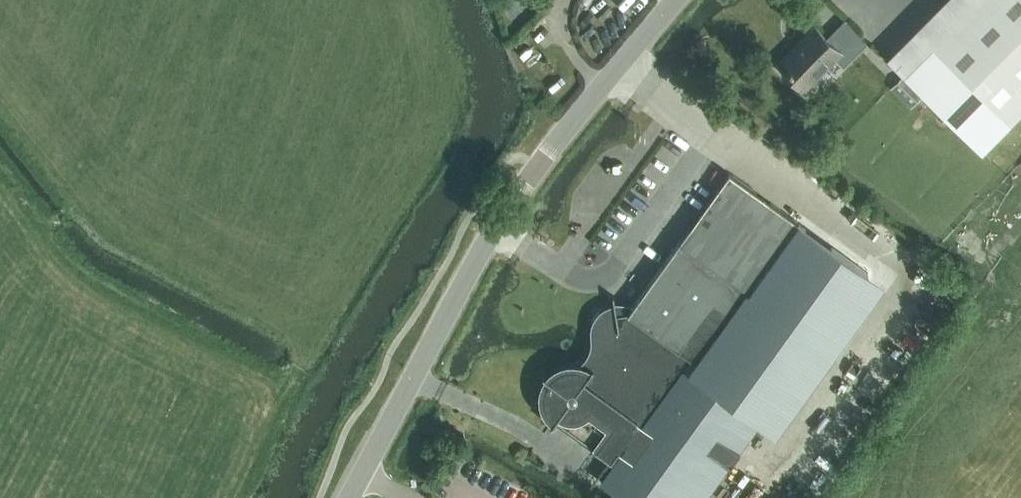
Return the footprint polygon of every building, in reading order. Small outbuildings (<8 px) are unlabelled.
[(879,1),(878,0),(863,0),(872,8),(879,1)] [(886,56),(904,73),(981,150),(1020,109),(1020,0),(942,0),(886,56)] [(827,37),(815,25),(778,63),(804,88),(835,56),(843,65),(866,42),(844,20),(827,37)] [(923,93),(903,73),(891,86),(910,106),(923,93)] [(543,375),(548,379),(546,383),(544,389),(543,394),(544,400),(545,405),(548,410),(551,415),(555,418),(551,424),(552,425),(556,419),(611,459),(619,448),(623,451),(601,481),(625,497),(705,497),(867,272),(729,172),(629,311),(617,313),(614,295),(613,295),(614,302),(609,304),(604,306),(600,309),(596,313),(593,318),(591,324),(590,329),(591,340),(590,346),(588,351),(586,356),(582,360),(578,363),(573,365),(562,368),(557,371),(553,374),(549,378),(543,374),(543,375)]
